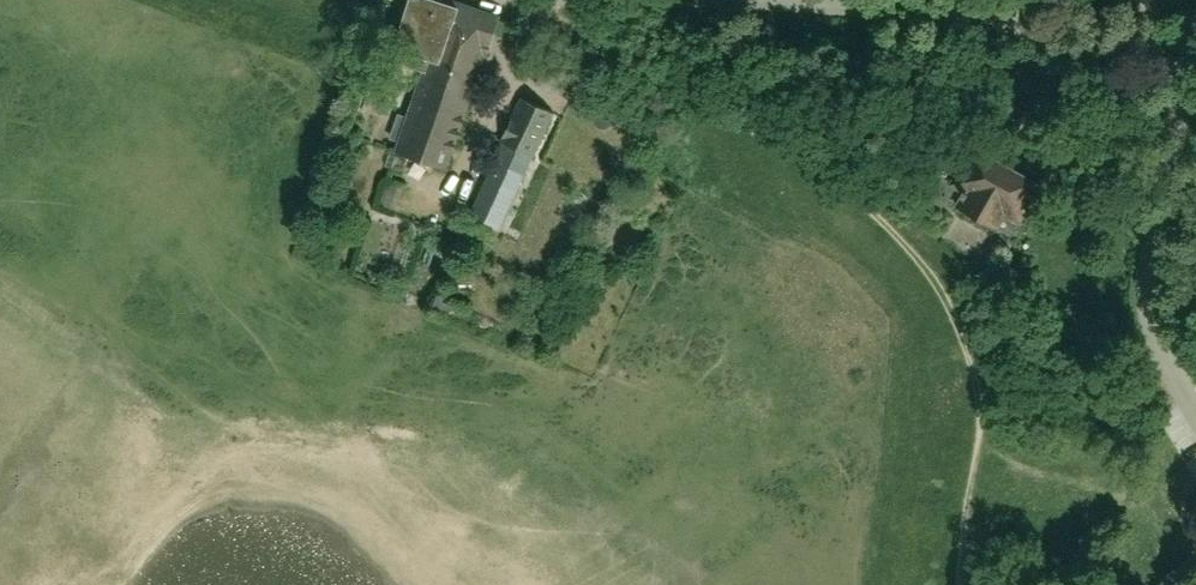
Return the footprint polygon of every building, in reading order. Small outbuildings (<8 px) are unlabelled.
[(493,19),(476,14),(477,9),(459,4),(458,8),(433,0),(406,0),(391,47),(414,54),(426,58),(436,62),(443,41),(484,55),(489,40),(486,39),(493,19)] [(443,167),(480,56),(483,57),(484,55),(443,41),(436,62),(426,58),(414,54),(410,66),(422,70),(395,151),(443,167)] [(521,98),(500,141),(502,142),(533,157),(553,114),(521,98)] [(502,142),(477,194),(508,209),(533,157),(502,142)] [(1019,223),(1040,186),(1025,177),(1024,179),(1012,173),(1015,168),(1012,167),(1010,171),(1000,166),(1002,161),(999,159),(997,164),(987,159),(988,157),(970,147),(950,185),(961,190),(959,194),(962,195),(956,206),(968,213),(967,215),(969,216),(971,214),(979,218),(978,221),(981,222),(982,220),(996,228),(1003,215),(1019,223)]
